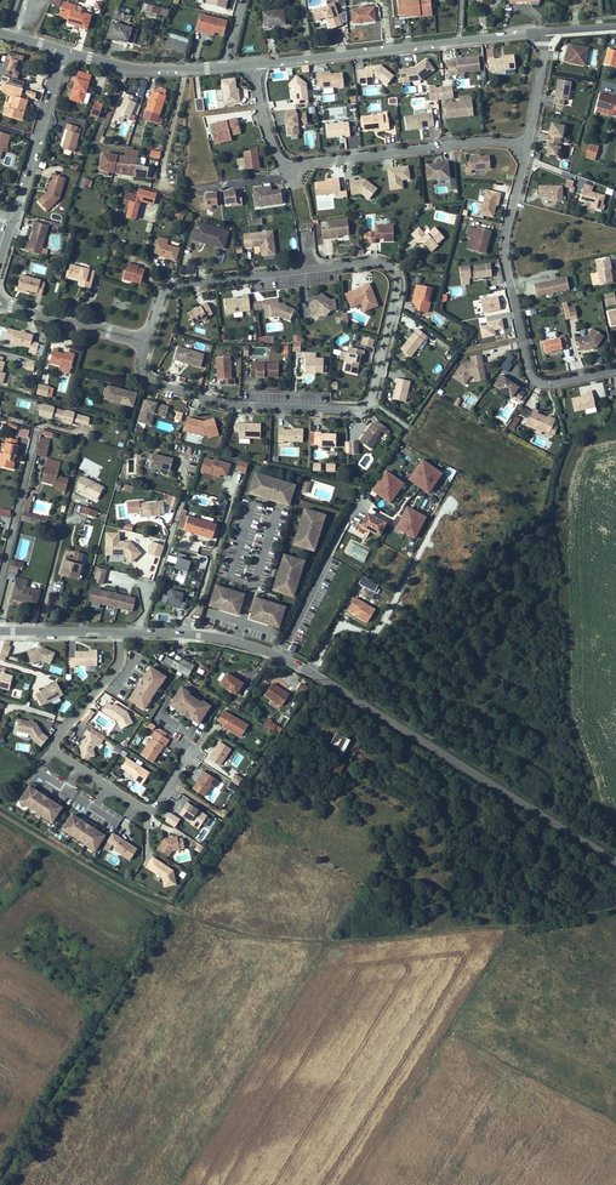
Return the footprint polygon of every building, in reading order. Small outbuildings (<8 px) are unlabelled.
[(45,4),(27,0),(25,6),(44,10),(45,4)] [(45,4),(44,10),(44,11),(53,13),(56,0),(27,0),(45,4)] [(103,3),(96,0),(92,8),(99,11),(103,3)] [(206,4),(225,9),(227,0),(207,0),(206,4)] [(397,3),(399,18),(405,17),(406,21),(430,18),(428,3),(403,5),(403,2),(397,3)] [(96,11),(95,10),(89,8),(87,14),(94,16),(96,11)] [(325,10),(326,11),(311,17),(314,25),(323,22),(326,23),(329,34),(340,30),(332,8),(325,10)] [(57,9),(55,21),(64,24),(64,27),(63,31),(81,36),(85,22),(76,20),(70,18),(69,17),(70,13),(70,12),(57,9)] [(137,10),(136,15),(140,16),(152,20),(157,21),(158,15),(137,10)] [(351,15),(353,27),(374,24),(373,13),(351,15)] [(262,16),(264,31),(283,29),(282,15),(262,16)] [(223,31),(198,24),(193,39),(202,42),(203,39),(210,41),(220,44),(223,31)] [(106,30),(102,43),(127,50),(131,37),(106,30)] [(183,57),(185,46),(166,41),(163,52),(183,57)] [(588,48),(568,45),(567,50),(569,51),(568,55),(569,55),(568,63),(577,64),(581,62),(585,62),(588,48)] [(1,66),(2,66),(0,72),(0,78),(14,82),(16,76),(13,75),(11,75),(14,65),(16,66),(18,59),(4,55),(1,66)] [(515,72),(514,58),(504,59),(504,61),(501,62),(494,62),(493,61),(487,61),(489,73),(494,72),(495,74),(515,72)] [(463,75),(480,73),(478,60),(456,62),(456,64),(457,75),(463,75)] [(404,85),(421,83),(435,73),(428,62),(416,70),(417,71),(415,72),(409,73),(409,71),(403,72),(404,85)] [(456,64),(454,64),(455,72),(448,73),(448,78),(457,77),(463,76),(463,75),(457,75),(456,64)] [(364,75),(357,76),(358,88),(366,87),(366,84),(372,84),(377,83),(385,89),(392,80),(379,70),(369,72),(370,74),(364,75)] [(74,82),(88,86),(90,80),(76,76),(74,82)] [(283,78),(275,88),(284,95),(288,91),(287,90),(288,88),(289,89),(298,88),(298,89),(304,89),(302,76),(283,78)] [(341,92),(340,78),(319,80),(319,78),(314,79),(315,90),(320,90),(320,94),(341,92)] [(579,83),(566,81),(561,105),(571,107),(572,101),(575,102),(579,83)] [(21,86),(6,82),(5,88),(19,92),(21,86)] [(88,86),(74,82),(68,103),(81,107),(85,96),(88,86)] [(231,82),(218,83),(221,106),(236,104),(235,98),(233,99),(232,92),(231,82)] [(453,100),(452,86),(428,87),(429,100),(453,100)] [(1,111),(0,116),(0,119),(17,123),(19,117),(20,117),(23,104),(16,102),(19,92),(5,88),(1,87),(0,90),(0,95),(5,99),(10,101),(7,113),(1,111)] [(139,98),(125,93),(122,98),(124,98),(120,107),(118,106),(113,117),(124,122),(125,119),(129,120),(139,98)] [(87,106),(89,97),(85,96),(81,107),(87,106)] [(458,103),(443,105),(444,119),(453,118),(453,117),(455,116),(455,118),(467,117),(466,103),(470,102),(469,96),(457,98),(458,103)] [(598,97),(594,109),(610,114),(609,118),(615,119),(615,105),(613,104),(614,102),(598,97)] [(159,103),(146,99),(136,125),(155,130),(156,127),(151,125),(159,103)] [(196,112),(203,111),(203,99),(195,99),(196,112)] [(93,102),(89,116),(97,119),(102,104),(93,102)] [(381,102),(367,102),(367,111),(381,111),(381,102)] [(328,108),(329,116),(347,113),(345,106),(328,108)] [(303,115),(283,117),(285,137),(296,136),(295,127),(304,125),(303,115)] [(430,116),(403,119),(404,132),(432,128),(430,116)] [(380,118),(359,120),(361,132),(371,131),(381,130),(382,132),(387,132),(385,120),(381,121),(380,118)] [(232,121),(206,127),(210,142),(226,138),(236,135),(232,121)] [(342,140),(347,140),(346,125),(324,128),(325,140),(342,138),(342,140)] [(546,151),(544,157),(556,159),(557,151),(558,148),(556,147),(557,143),(558,138),(559,138),(560,135),(561,127),(550,125),(549,131),(548,136),(546,136),(545,141),(545,146),(546,146),(546,151)] [(63,134),(65,135),(59,153),(72,157),(78,137),(74,136),(75,131),(65,128),(63,134)] [(226,138),(210,142),(211,146),(227,142),(226,138)] [(105,141),(101,140),(99,147),(111,150),(112,143),(108,142),(107,146),(104,145),(105,141)] [(589,147),(587,154),(596,157),(598,149),(589,147)] [(253,152),(240,153),(242,171),(253,170),(252,166),(255,165),(253,152)] [(487,152),(467,154),(467,159),(462,159),(463,169),(469,168),(469,166),(473,165),(488,164),(487,152)] [(154,158),(144,156),(143,163),(153,165),(154,158)] [(129,170),(130,163),(130,162),(125,162),(125,163),(96,159),(93,174),(109,177),(110,172),(111,168),(117,168),(129,170)] [(139,165),(130,163),(129,170),(139,172),(140,165),(139,165)] [(425,176),(425,181),(435,180),(437,181),(443,180),(442,177),(445,173),(447,173),(446,163),(437,164),(436,165),(434,167),(432,167),(432,166),(424,167),(424,171),(426,172),(426,175),(425,176)] [(109,177),(115,178),(117,168),(111,168),(110,172),(109,177)] [(115,178),(127,180),(129,170),(117,168),(115,178)] [(155,179),(157,169),(149,168),(147,178),(155,179)] [(139,172),(129,170),(127,180),(145,183),(147,173),(139,172)] [(391,172),(385,173),(387,194),(400,192),(399,184),(399,182),(407,181),(406,171),(395,172),(395,174),(392,174),(391,172)] [(48,179),(47,184),(60,188),(62,183),(48,179)] [(565,186),(571,188),(573,181),(567,179),(565,186)] [(330,184),(311,186),(313,199),(337,196),(336,182),(329,182),(330,184)] [(358,197),(366,203),(374,193),(362,184),(361,185),(357,186),(357,184),(352,185),(352,183),(347,184),(348,198),(358,197)] [(46,196),(36,205),(44,213),(53,204),(55,203),(60,188),(47,184),(44,194),(46,196)] [(78,185),(76,194),(83,195),(85,186),(78,185)] [(559,187),(537,186),(536,196),(548,197),(548,200),(553,200),(553,202),(559,202),(559,187)] [(581,190),(578,200),(590,203),(588,208),(598,211),(603,196),(581,190)] [(253,197),(267,196),(266,191),(248,193),(251,211),(255,210),(253,197)] [(484,191),(479,216),(491,218),(494,206),(496,199),(497,199),(499,194),(484,191)] [(46,196),(44,194),(43,195),(32,204),(41,215),(43,214),(44,213),(36,205),(46,196)] [(267,196),(253,197),(255,210),(278,207),(276,194),(267,196)] [(222,196),(219,196),(221,208),(230,207),(232,207),(232,210),(238,209),(237,196),(231,197),(231,195),(225,195),(222,196)] [(134,208),(136,209),(152,211),(154,201),(148,200),(136,197),(135,202),(134,208)] [(195,201),(197,214),(203,213),(202,210),(204,210),(213,209),(212,197),(209,197),(206,198),(201,198),(201,201),(195,201)] [(124,207),(122,207),(121,210),(126,212),(127,210),(130,201),(126,201),(124,207)] [(130,201),(127,210),(133,211),(134,208),(135,202),(132,201),(130,201)] [(123,225),(132,227),(136,211),(133,211),(127,210),(126,212),(126,214),(126,215),(123,225)] [(324,232),(319,232),(320,243),(326,243),(326,240),(335,239),(344,238),(343,223),(323,226),(324,232)] [(30,235),(27,245),(25,255),(37,258),(45,230),(31,226),(28,234),(30,235)] [(421,245),(425,249),(431,243),(432,244),(440,236),(430,226),(424,232),(421,235),(416,230),(414,228),(407,234),(414,241),(416,240),(421,245)] [(372,228),(372,235),(367,235),(367,245),(373,245),(373,241),(381,241),(381,244),(390,244),(390,227),(372,228)] [(218,236),(190,228),(185,245),(195,248),(196,243),(215,248),(218,236)] [(475,230),(467,228),(465,237),(468,238),(472,240),(469,251),(480,254),(482,246),(481,246),(481,243),(485,244),(488,232),(475,228),(475,230)] [(270,255),(266,235),(238,239),(240,252),(256,250),(257,257),(270,255)] [(223,238),(218,236),(215,248),(196,243),(195,248),(218,255),(223,238)] [(416,240),(414,241),(412,243),(417,248),(421,245),(416,240)] [(154,243),(149,258),(160,261),(159,264),(170,267),(174,254),(162,251),(163,246),(154,243)] [(432,244),(431,243),(425,249),(427,251),(433,245),(432,244)] [(609,259),(596,262),(600,284),(612,282),(610,272),(609,272),(609,270),(611,269),(609,259)] [(486,265),(455,268),(456,281),(465,280),(467,278),(470,278),(470,279),(487,277),(486,265)] [(132,271),(123,268),(119,284),(136,289),(140,276),(135,274),(131,273),(132,271)] [(78,284),(77,289),(86,291),(90,275),(67,269),(64,280),(75,283),(78,284)] [(565,278),(532,285),(534,297),(567,290),(565,278)] [(37,286),(37,284),(18,279),(14,291),(24,294),(34,297),(34,299),(39,300),(43,287),(37,286)] [(361,290),(342,296),(346,306),(357,302),(358,305),(361,313),(376,308),(367,285),(360,288),(361,290)] [(416,307),(415,308),(414,312),(416,314),(418,314),(425,310),(426,305),(428,305),(431,291),(414,287),(410,304),(416,305),(416,307)] [(611,293),(602,294),(605,306),(614,304),(611,293)] [(498,296),(479,299),(482,313),(500,310),(498,296)] [(238,301),(230,302),(222,303),(223,317),(246,313),(244,297),(238,298),(238,299),(238,301)] [(310,304),(307,308),(308,316),(313,317),(316,317),(317,318),(324,319),(327,315),(333,314),(332,303),(327,304),(319,297),(313,304),(310,304)] [(287,323),(291,312),(277,306),(274,307),(273,302),(260,303),(262,309),(267,309),(268,320),(276,318),(287,323)] [(260,303),(250,305),(251,311),(262,309),(260,303)] [(183,317),(189,329),(208,318),(202,307),(183,317)] [(573,307),(567,308),(569,321),(576,320),(573,307)] [(525,310),(526,316),(537,314),(535,308),(525,310)] [(606,313),(609,326),(615,325),(615,310),(606,313)] [(487,325),(480,326),(482,338),(504,333),(501,319),(486,322),(487,325)] [(26,351),(25,355),(33,358),(36,347),(28,344),(30,338),(6,331),(4,340),(9,341),(7,346),(26,351)] [(577,342),(579,354),(589,351),(589,350),(591,349),(591,351),(596,350),(603,339),(592,333),(588,339),(577,342)] [(424,339),(411,336),(399,353),(409,361),(411,358),(423,341),(424,339)] [(558,338),(541,342),(543,352),(561,348),(560,348),(566,346),(563,337),(558,338)] [(173,351),(169,364),(196,372),(199,359),(173,351)] [(53,356),(54,353),(49,352),(45,366),(66,372),(69,360),(60,357),(53,356)] [(504,352),(501,358),(504,360),(500,368),(506,372),(514,358),(504,352)] [(346,354),(344,365),(346,365),(343,376),(355,378),(358,360),(361,360),(361,357),(346,354)] [(300,356),(300,362),(302,362),(302,374),(312,374),(312,376),(323,376),(323,362),(313,361),(313,356),(300,356)] [(471,365),(461,367),(452,380),(463,388),(469,379),(474,378),(484,376),(482,369),(481,370),(480,368),(482,368),(480,358),(470,360),(471,365)] [(215,384),(217,384),(218,390),(230,389),(229,383),(227,383),(225,360),(213,361),(215,384)] [(581,360),(567,363),(569,370),(583,367),(581,360)] [(275,366),(265,366),(247,366),(248,382),(254,382),(254,380),(265,380),(275,380),(275,366)] [(30,375),(32,369),(24,367),(22,373),(30,375)] [(484,376),(474,378),(475,384),(485,382),(484,376)] [(516,390),(502,381),(496,391),(510,400),(510,399),(518,404),(523,396),(516,391),(516,390)] [(580,392),(594,390),(595,398),(604,397),(603,381),(579,384),(580,392)] [(392,388),(395,388),(391,405),(403,407),(408,386),(393,383),(392,388)] [(52,397),(53,386),(37,385),(36,396),(52,397)] [(435,394),(441,397),(444,390),(439,388),(435,394)] [(101,400),(100,403),(128,410),(132,397),(104,389),(103,392),(101,400)] [(581,400),(571,402),(574,415),(595,410),(591,394),(586,395),(587,397),(587,399),(581,400)] [(70,423),(76,425),(78,418),(71,417),(70,414),(62,412),(60,413),(49,411),(48,408),(38,406),(35,408),(34,415),(36,418),(45,420),(47,419),(48,417),(58,420),(58,421),(60,424),(67,426),(69,425),(70,423)] [(162,420),(165,410),(152,406),(152,410),(149,410),(149,407),(143,406),(142,410),(139,410),(136,423),(142,425),(143,422),(148,423),(150,416),(162,420)] [(522,407),(518,414),(526,419),(530,411),(522,407)] [(538,414),(533,412),(526,426),(549,436),(554,424),(547,421),(537,416),(538,414)] [(513,416),(509,427),(515,429),(519,418),(513,416)] [(87,420),(78,418),(76,425),(85,427),(87,420)] [(217,437),(211,420),(200,424),(199,427),(201,427),(209,424),(213,435),(206,437),(207,441),(217,437)] [(200,424),(186,421),(183,434),(202,439),(206,437),(213,435),(209,424),(201,427),(199,427),(200,424)] [(369,429),(356,446),(368,454),(374,446),(374,445),(373,444),(379,436),(380,437),(383,433),(373,426),(370,430),(369,429)] [(257,443),(258,428),(232,427),(232,436),(236,436),(236,441),(257,443)] [(19,428),(18,436),(27,438),(29,430),(19,428)] [(276,433),(276,448),(281,448),(281,446),(300,447),(300,434),(291,434),(291,435),(282,435),(282,433),(276,433)] [(333,451),(333,439),(318,439),(318,437),(312,437),(312,449),(317,449),(317,451),(333,451)] [(2,445),(0,455),(0,471),(10,473),(12,465),(9,465),(11,460),(13,460),(16,449),(13,448),(2,445)] [(42,459),(45,448),(36,445),(33,457),(42,459)] [(354,445),(345,446),(346,457),(346,458),(355,458),(354,445)] [(391,514),(401,520),(424,532),(445,493),(441,491),(446,481),(426,471),(429,465),(398,449),(391,463),(411,474),(391,514)] [(226,479),(230,465),(204,456),(199,471),(226,479)] [(168,474),(171,462),(151,457),(148,469),(159,472),(168,474)] [(45,461),(41,475),(43,475),(45,466),(58,469),(59,465),(45,461)] [(236,471),(245,473),(248,463),(238,461),(236,471)] [(320,472),(321,464),(312,463),(312,471),(320,472)] [(335,472),(335,465),(321,464),(321,471),(335,472)] [(55,479),(58,469),(45,466),(43,475),(41,475),(39,482),(52,485),(52,488),(51,490),(63,493),(66,482),(55,479)] [(389,504),(404,483),(385,470),(370,491),(389,504)] [(103,487),(82,477),(76,490),(96,500),(103,487)] [(259,480),(253,478),(248,494),(254,495),(253,498),(258,499),(259,499),(259,497),(263,498),(262,501),(263,501),(274,504),(275,502),(279,503),(278,505),(288,509),(289,504),(287,503),(290,492),(293,493),(293,492),(294,488),(284,485),(283,488),(280,486),(280,484),(269,480),(268,483),(264,482),(265,479),(261,477),(260,477),(259,480)] [(362,493),(358,496),(362,501),(366,498),(362,493)] [(25,516),(28,504),(22,503),(19,514),(25,516)] [(139,520),(148,519),(148,522),(158,522),(157,519),(162,519),(161,507),(138,508),(139,520)] [(10,517),(10,510),(0,508),(0,515),(10,517)] [(85,517),(95,521),(98,512),(88,509),(85,517)] [(310,514),(305,512),(302,522),(305,523),(304,527),(301,526),(300,530),(300,531),(302,532),(301,538),(298,537),(296,541),(296,542),(299,543),(297,549),(298,549),(313,553),(314,547),(317,548),(317,547),(318,544),(318,543),(316,542),(318,536),(320,537),(320,536),(322,532),(319,531),(320,528),(323,529),(326,518),(322,517),(321,517),(320,519),(309,516),(310,514)] [(177,531),(176,534),(180,535),(185,516),(182,515),(177,531)] [(367,517),(360,530),(378,540),(385,527),(367,517)] [(424,532),(401,520),(395,532),(417,545),(424,532)] [(187,521),(182,536),(210,544),(215,530),(187,521)] [(124,523),(122,529),(131,531),(133,525),(124,523)] [(110,539),(105,539),(104,560),(123,560),(129,567),(139,559),(128,548),(117,548),(110,547),(110,539)] [(343,552),(364,562),(370,550),(352,542),(349,547),(346,546),(343,552)] [(162,550),(150,546),(146,559),(158,562),(162,550)] [(410,557),(413,549),(409,547),(405,555),(410,557)] [(70,566),(63,565),(62,564),(58,577),(76,582),(80,569),(79,569),(81,558),(73,556),(72,562),(70,566)] [(177,558),(170,581),(183,584),(190,562),(177,558)] [(287,559),(286,558),(284,564),(282,564),(281,564),(280,568),(280,569),(283,569),(281,575),(278,575),(277,579),(279,580),(278,584),(275,583),(272,593),(276,594),(277,595),(278,592),(289,596),(288,598),(289,598),(293,600),(296,589),(293,589),(294,585),(297,586),(298,582),(299,581),(296,580),(298,574),(300,575),(301,574),(302,570),(299,569),(301,563),(287,559)] [(20,568),(7,565),(5,575),(13,577),(15,572),(18,573),(20,568)] [(104,575),(95,573),(91,587),(100,590),(104,575)] [(378,590),(362,582),(358,590),(374,598),(378,590)] [(14,583),(9,600),(19,603),(19,605),(34,609),(37,595),(25,592),(26,585),(14,583)] [(209,605),(208,609),(218,612),(219,610),(223,611),(222,613),(233,617),(234,617),(235,614),(238,615),(238,614),(242,601),(243,601),(239,599),(240,596),(239,596),(228,593),(227,596),(224,594),(224,592),(214,589),(213,593),(215,594),(212,605),(210,604),(209,605)] [(162,594),(160,604),(185,609),(187,598),(182,597),(183,593),(169,590),(168,596),(162,594)] [(132,605),(90,593),(86,606),(128,618),(132,605)] [(250,618),(250,619),(254,620),(253,623),(254,623),(265,627),(265,624),(269,625),(268,628),(278,631),(280,626),(278,625),(281,614),(283,615),(283,614),(285,610),(275,607),(274,610),(270,609),(271,606),(260,603),(259,602),(258,605),(255,604),(254,605),(250,618)] [(355,619),(353,622),(365,629),(373,616),(353,604),(347,615),(355,619)] [(10,646),(3,644),(0,653),(0,660),(5,661),(10,646)] [(71,656),(71,665),(76,665),(76,663),(98,663),(98,650),(90,650),(76,650),(76,656),(71,656)] [(30,653),(25,654),(29,667),(34,666),(39,665),(49,669),(54,659),(41,652),(40,654),(36,655),(35,653),(31,655),(30,653)] [(168,661),(165,666),(190,680),(196,670),(184,663),(181,668),(168,661)] [(51,666),(50,671),(61,674),(62,669),(51,666)] [(153,702),(156,697),(159,692),(160,690),(161,690),(163,687),(167,680),(153,672),(149,679),(147,678),(144,683),(138,692),(135,697),(137,698),(133,705),(146,714),(152,704),(152,703),(153,702)] [(0,676),(0,691),(9,693),(13,680),(4,678),(1,676),(0,676)] [(230,679),(224,689),(240,699),(246,689),(230,679)] [(56,683),(34,695),(41,707),(63,695),(56,683)] [(308,695),(312,690),(305,686),(301,691),(308,695)] [(276,687),(269,699),(286,710),(293,697),(289,695),(288,696),(283,693),(283,692),(276,687)] [(11,697),(20,699),(22,690),(13,688),(11,697)] [(202,725),(212,709),(204,704),(203,705),(190,697),(191,695),(183,690),(173,707),(178,711),(177,712),(181,715),(182,713),(192,719),(191,721),(195,723),(196,722),(201,725),(202,725)] [(67,699),(58,709),(63,713),(72,704),(67,699)] [(115,710),(110,707),(105,715),(120,725),(121,724),(123,725),(127,732),(136,727),(130,716),(116,708),(115,710)] [(80,720),(86,724),(94,712),(88,708),(80,720)] [(226,714),(220,725),(227,729),(226,730),(244,740),(251,728),(226,714)] [(30,726),(19,724),(17,735),(30,738),(33,743),(43,736),(36,727),(33,726),(33,728),(30,727),(30,726)] [(289,734),(274,726),(271,731),(286,739),(289,734)] [(333,730),(329,738),(343,745),(346,737),(333,730)] [(172,743),(158,734),(154,741),(155,741),(145,759),(156,766),(167,749),(168,749),(172,743)] [(101,743),(88,735),(85,739),(88,741),(85,745),(86,746),(85,748),(84,747),(81,751),(84,762),(96,760),(94,753),(97,749),(101,743)] [(27,753),(29,746),(18,743),(16,750),(27,753)] [(119,755),(122,749),(115,745),(112,751),(119,755)] [(223,769),(234,752),(223,745),(212,761),(223,769)] [(308,752),(304,759),(316,765),(322,754),(317,752),(315,755),(308,752)] [(333,754),(324,773),(333,778),(332,779),(336,782),(341,773),(337,771),(343,759),(333,754)] [(152,777),(129,762),(123,772),(135,779),(137,780),(136,781),(135,782),(145,788),(152,777)] [(105,778),(113,782),(115,776),(107,773),(105,778)] [(206,773),(204,777),(205,778),(202,784),(197,791),(208,798),(215,788),(219,781),(206,773)] [(235,774),(227,788),(234,792),(242,779),(235,774)] [(132,781),(128,787),(141,795),(145,788),(132,781)] [(306,788),(301,798),(308,802),(314,792),(306,788)] [(29,794),(20,808),(30,814),(31,814),(44,822),(54,828),(62,815),(55,810),(56,808),(37,797),(36,799),(29,794)] [(192,808),(185,819),(197,827),(205,832),(212,821),(192,808)] [(167,812),(162,821),(175,828),(180,819),(167,812)] [(71,820),(63,834),(73,840),(74,840),(87,847),(87,848),(97,854),(105,840),(98,836),(99,834),(80,823),(79,825),(71,820)] [(126,861),(134,866),(141,854),(120,840),(114,848),(128,857),(126,861)] [(168,845),(162,855),(172,861),(176,855),(188,853),(186,843),(182,844),(181,842),(168,845)] [(194,849),(200,852),(203,847),(198,844),(194,849)] [(168,870),(154,861),(147,870),(164,881),(166,890),(177,887),(174,874),(171,872),(170,873),(168,871),(168,870)]
